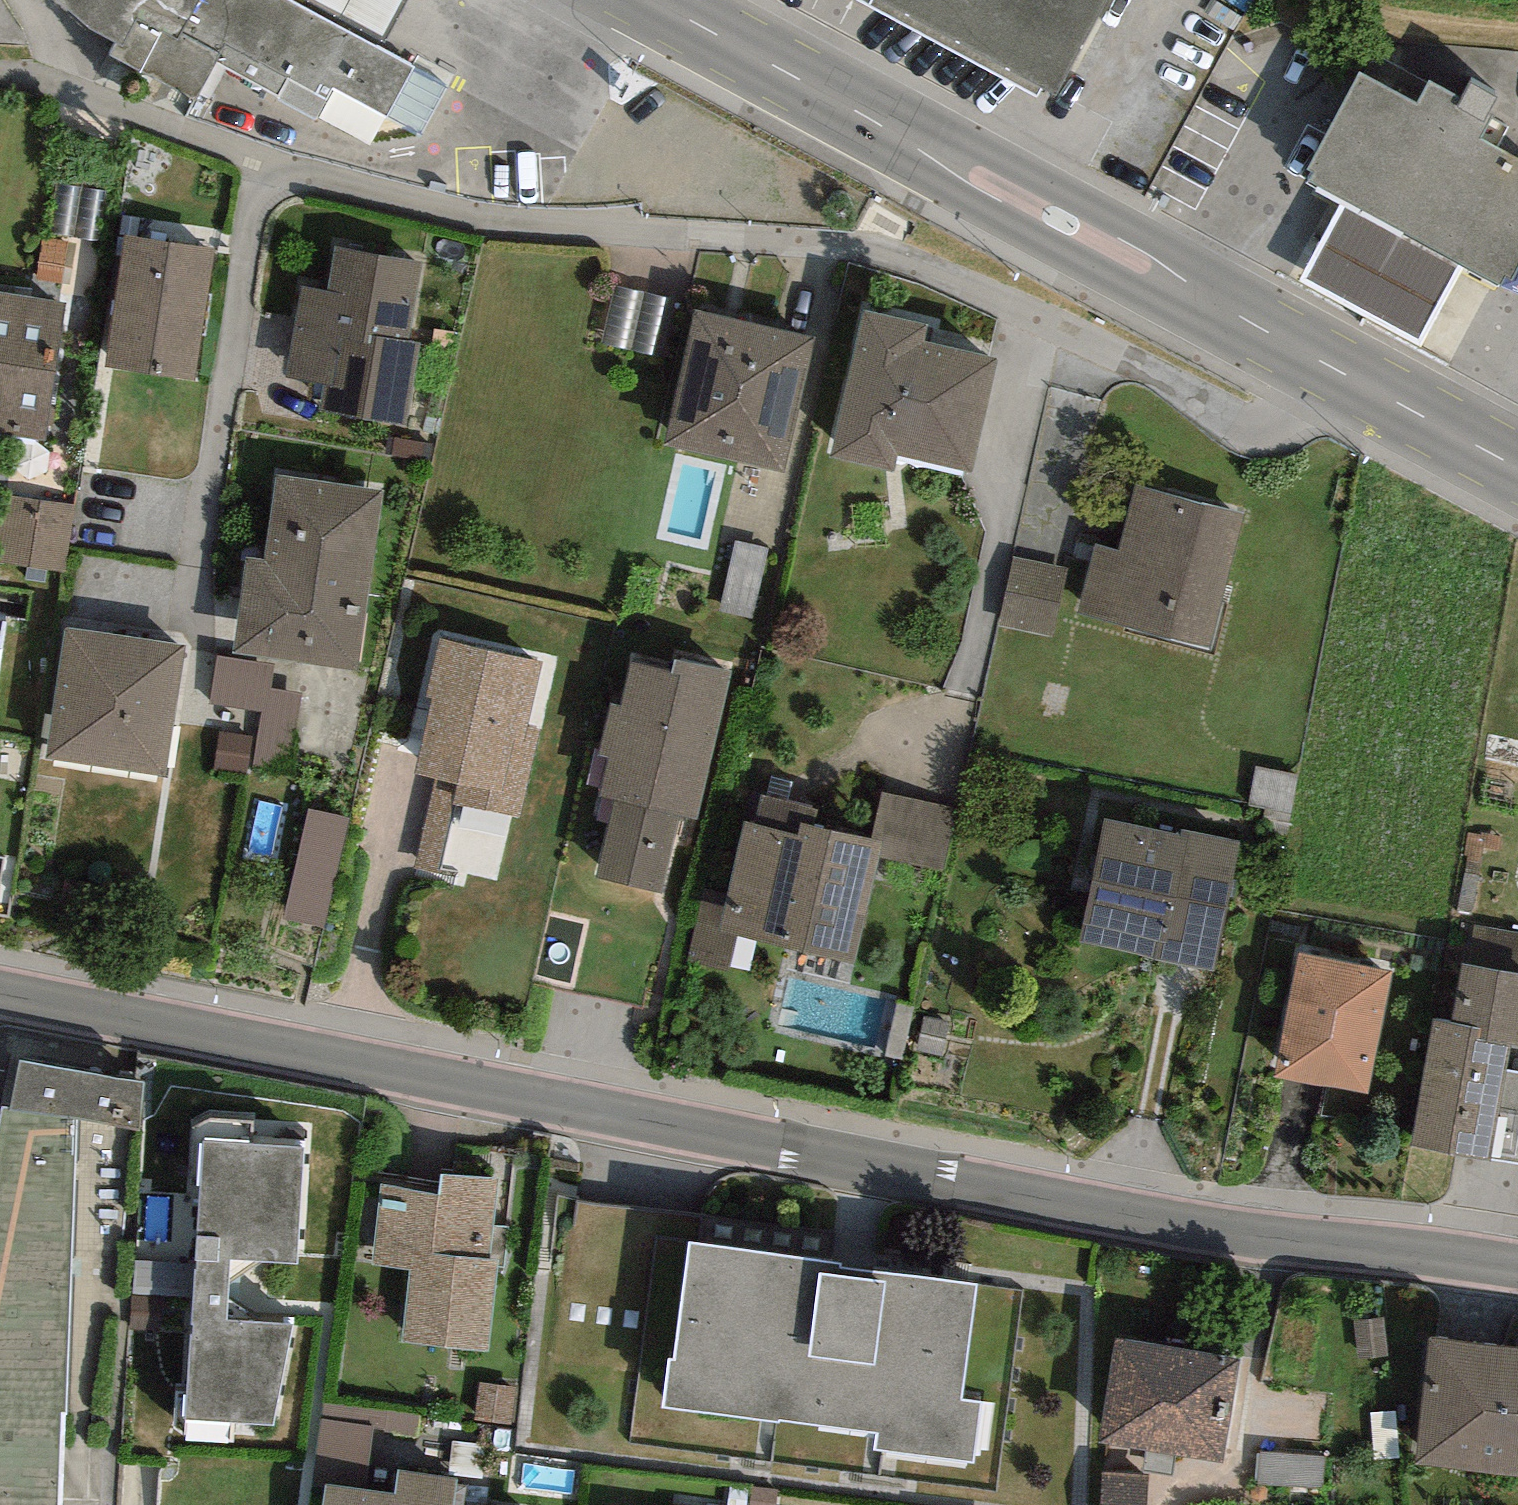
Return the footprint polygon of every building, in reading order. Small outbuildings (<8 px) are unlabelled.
[(61,20),(195,92),(214,57),(392,153),(418,150),(432,136),(453,92),(378,56),(398,13),(405,0),(51,0),(61,20)] [(1045,109),(1104,0),(844,0),(1045,109)] [(1413,98),(1403,116),(1334,81),(1281,186),(1336,214),(1312,261),(1299,287),(1408,343),(1420,319),(1441,278),(1488,302),(1517,243),(1517,182),(1461,153),(1474,129),(1413,98)] [(218,255),(124,237),(100,365),(193,382),(218,255)] [(413,264),(330,251),(323,294),(295,290),(282,376),(313,381),(309,408),(399,423),(414,330),(402,328),(413,264)] [(655,345),(664,295),(621,286),(611,337),(655,345)] [(0,296),(0,431),(48,438),(68,306),(0,296)] [(820,343),(698,315),(667,451),(788,479),(820,343)] [(918,330),(857,316),(823,468),(887,482),(891,464),(969,481),(994,364),(915,346),(918,330)] [(383,493),(281,477),(268,562),(248,560),(235,651),(356,669),(383,493)] [(1243,515),(1126,490),(1109,567),(1080,561),(1065,627),(1211,659),(1243,515)] [(4,497),(0,532),(0,572),(67,580),(76,506),(4,497)] [(1057,576),(1009,567),(997,631),(1045,640),(1057,576)] [(185,644),(65,627),(45,758),(166,776),(185,644)] [(543,662),(439,638),(426,697),(434,699),(416,775),(436,780),(415,870),(439,875),(457,801),(511,814),(520,816),(540,731),(527,728),(543,662)] [(276,668),(219,661),(212,705),(264,712),(256,768),(290,773),(301,696),(273,692),(276,668)] [(731,690),(629,667),(597,805),(618,810),(602,880),(660,894),(676,820),(700,826),(731,690)] [(252,739),(221,734),(215,770),(246,775),(252,739)] [(728,895),(706,889),(689,958),(726,966),(734,933),(855,962),(880,857),(884,842),(871,839),(818,826),(823,806),(763,791),(755,825),(746,822),(728,895)] [(956,808),(881,793),(871,839),(884,842),(880,857),(944,870),(956,808)] [(351,823),(308,813),(283,918),(326,928),(351,823)] [(1243,847),(1108,821),(1083,947),(1218,974),(1243,847)] [(1395,969),(1298,953),(1274,1076),(1368,1092),(1395,969)] [(1459,966),(1450,1021),(1431,1018),(1411,1144),(1517,1161),(1517,1076),(1502,1073),(1506,1047),(1517,1048),(1517,976),(1459,966)] [(949,1026),(925,1022),(919,1052),(944,1057),(949,1026)] [(79,1124),(139,1134),(148,1088),(23,1068),(12,1116),(4,1116),(0,1134),(0,1504),(59,1504),(79,1124)] [(303,1154),(203,1146),(180,1436),(286,1444),(294,1338),(223,1332),(228,1267),(293,1272),(303,1154)] [(440,1198),(384,1193),(377,1274),(413,1278),(406,1349),(497,1357),(514,1172),(443,1166),(440,1198)] [(982,1286),(689,1248),(668,1409),(886,1437),(884,1454),(980,1466),(988,1407),(966,1404),(982,1286)] [(138,1257),(136,1288),(185,1291),(186,1260),(138,1257)] [(1237,1360),(1118,1342),(1102,1443),(1222,1461),(1237,1360)] [(1435,1344),(1424,1468),(1517,1476),(1517,1351),(1435,1344)] [(517,1393),(478,1388),(474,1423),(512,1428),(517,1393)] [(327,1419),(325,1442),(370,1446),(372,1423),(327,1419)] [(1316,1456),(1256,1455),(1255,1487),(1315,1488),(1316,1456)] [(326,1490),(323,1504),(457,1504),(461,1483),(396,1471),(391,1501),(326,1490)] [(1100,1477),(1098,1504),(1147,1504),(1148,1480),(1100,1477)]
